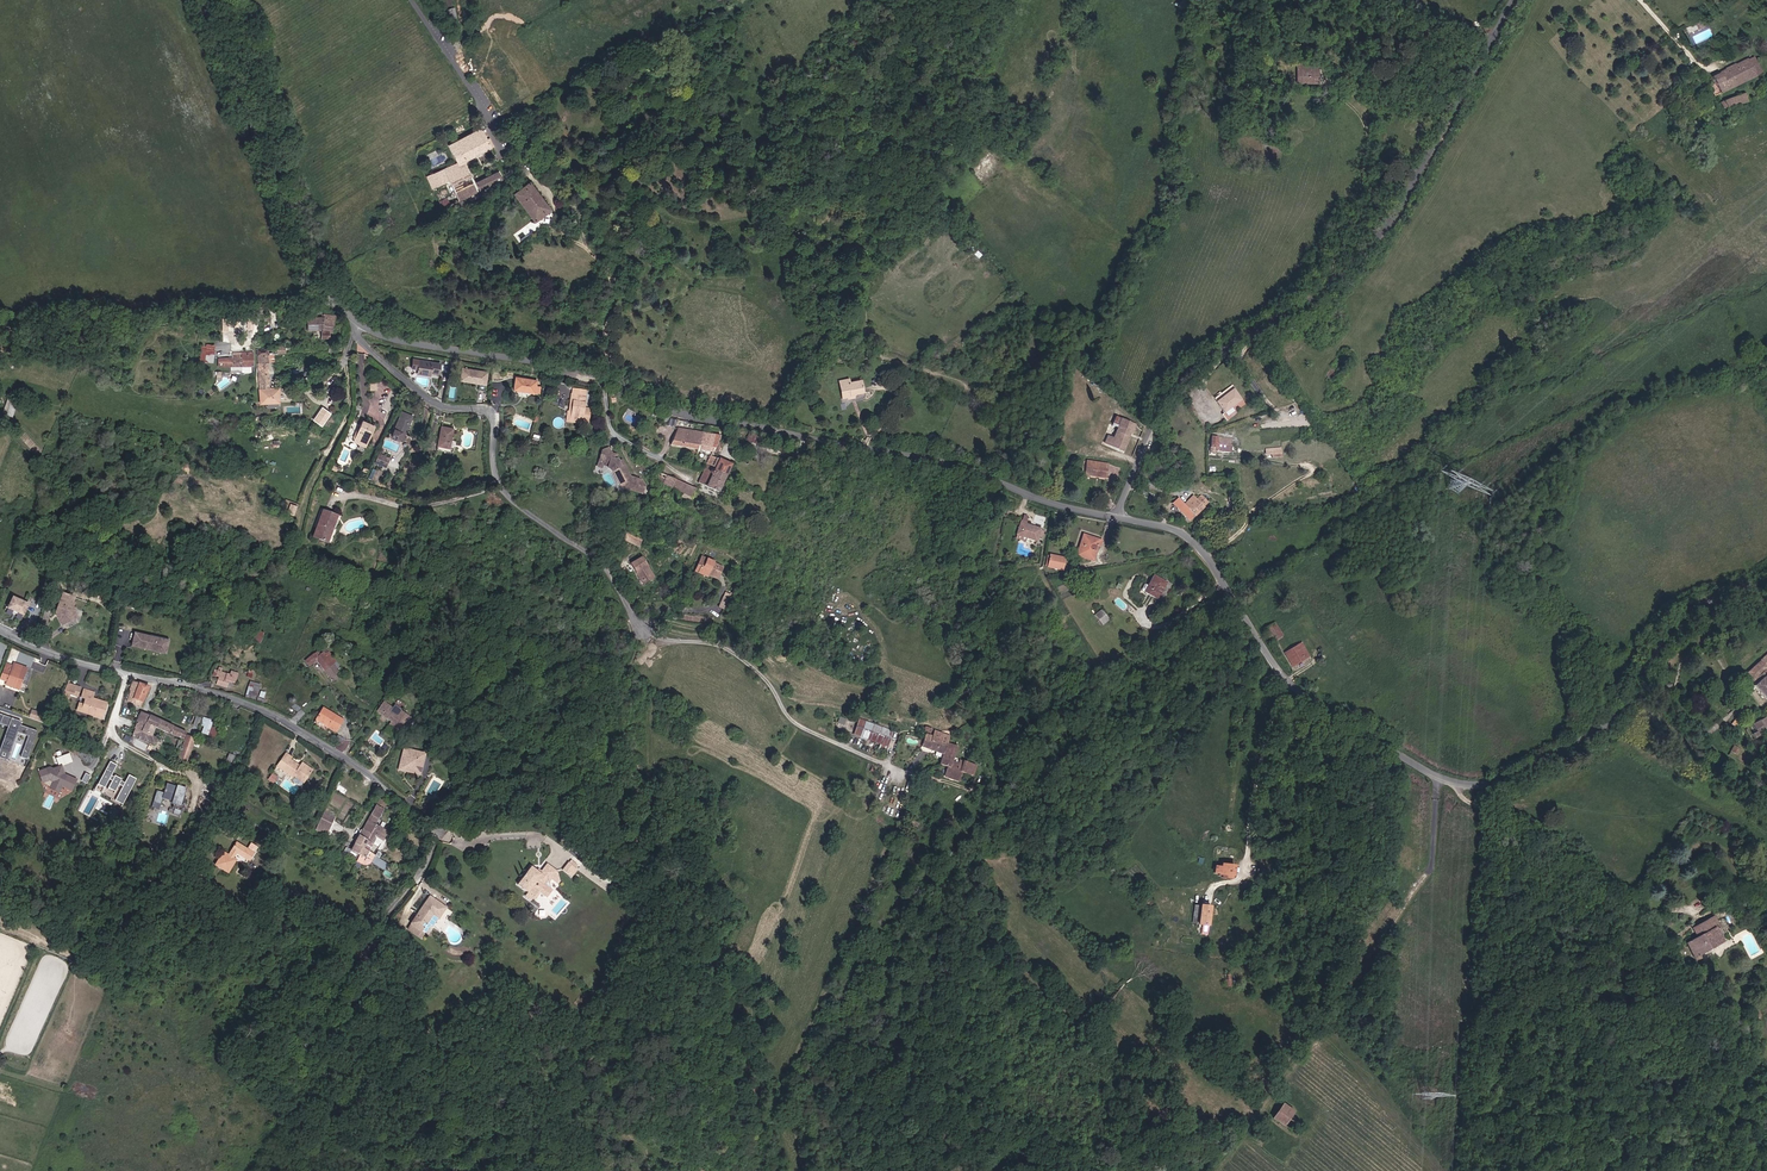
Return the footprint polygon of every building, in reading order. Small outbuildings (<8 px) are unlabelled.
[(449,17),(456,16),(455,8),(447,9),(449,17)] [(1706,26),(1703,20),(1697,23),(1700,29),(1706,26)] [(1427,33),(1420,29),(1417,35),(1426,39),(1428,34),(1427,33)] [(1719,94),(1761,73),(1755,62),(1751,64),(1748,59),(1711,77),(1719,94)] [(1318,83),(1318,65),(1295,64),(1295,83),(1318,83)] [(1727,109),(1748,101),(1745,94),(1719,103),(1722,108),(1727,109)] [(490,148),(482,132),(457,145),(461,154),(465,161),(490,148)] [(478,192),(463,161),(427,177),(432,188),(449,180),(458,201),(478,192)] [(480,191),(502,180),(498,172),(476,183),(480,191)] [(550,210),(529,182),(514,194),(535,221),(550,210)] [(476,222),(468,204),(460,208),(468,225),(476,222)] [(980,256),(983,252),(972,246),(970,250),(980,256)] [(323,318),(308,318),(308,330),(322,330),(322,338),(329,338),(328,332),(331,332),(334,316),(324,315),(323,318)] [(238,327),(238,318),(229,317),(228,326),(238,327)] [(214,346),(202,344),(200,361),(212,363),(214,346)] [(268,348),(257,349),(257,356),(258,363),(269,362),(268,356),(268,355),(268,348)] [(228,358),(218,358),(218,366),(230,366),(230,372),(251,372),(251,366),(253,366),(253,352),(245,352),(241,352),(232,353),(232,354),(232,358),(228,358)] [(440,364),(413,360),(412,368),(418,369),(417,373),(430,375),(430,372),(439,374),(440,365),(440,364)] [(449,366),(440,365),(439,374),(447,375),(449,366)] [(461,380),(485,385),(487,373),(463,369),(461,380)] [(269,370),(258,370),(258,375),(265,375),(265,380),(269,380),(269,370)] [(265,375),(258,375),(259,389),(269,388),(269,380),(265,380),(265,375)] [(516,377),(514,390),(535,393),(536,386),(537,381),(516,377)] [(863,394),(860,382),(849,384),(839,386),(842,399),(847,398),(847,397),(850,396),(853,396),(863,394)] [(269,388),(259,389),(260,401),(260,403),(266,403),(278,402),(279,388),(272,388),(269,388)] [(1232,407),(1241,400),(1234,389),(1216,402),(1224,412),(1221,414),(1224,417),(1226,421),(1236,413),(1232,407)] [(586,396),(571,394),(570,406),(572,407),(571,417),(576,418),(576,424),(582,425),(582,423),(588,424),(590,410),(584,410),(586,396)] [(12,399),(9,398),(4,411),(7,412),(6,414),(12,416),(18,400),(12,398),(12,399)] [(572,407),(570,406),(567,406),(565,422),(576,424),(576,418),(571,417),(572,407)] [(321,407),(313,418),(322,425),(330,414),(321,407)] [(412,416),(402,412),(392,437),(402,441),(412,416)] [(209,415),(207,423),(216,425),(218,417),(209,415)] [(1136,425),(1116,417),(1113,426),(1118,428),(1116,431),(1114,437),(1109,435),(1105,444),(1124,451),(1131,432),(1132,433),(1134,434),(1135,430),(1134,430),(1136,425)] [(313,418),(312,420),(321,426),(322,425),(313,418)] [(360,442),(359,444),(366,446),(374,427),(362,421),(354,440),(360,442)] [(1206,427),(1202,422),(1197,426),(1201,431),(1206,427)] [(453,429),(441,427),(438,446),(449,448),(453,429)] [(677,429),(670,445),(697,450),(702,433),(677,429)] [(702,433),(697,450),(712,453),(720,436),(702,433)] [(748,435),(745,441),(753,444),(755,438),(748,435)] [(1230,453),(1231,439),(1211,437),(1209,451),(1210,452),(1210,453),(1210,454),(1211,454),(1212,454),(1213,454),(1214,454),(1215,454),(1215,453),(1216,452),(1216,451),(1230,453)] [(602,451),(600,455),(610,458),(611,456),(616,457),(616,455),(612,454),(608,448),(602,451)] [(379,454),(375,462),(386,467),(389,459),(379,454)] [(613,471),(619,485),(622,486),(623,488),(641,494),(644,485),(642,480),(630,477),(621,460),(618,462),(617,460),(615,459),(616,457),(611,456),(610,458),(600,455),(598,464),(602,465),(608,467),(607,468),(611,472),(613,471)] [(710,456),(706,464),(715,468),(714,470),(725,476),(730,465),(710,456)] [(1106,474),(1108,464),(1087,461),(1086,471),(1106,474)] [(697,483),(717,493),(725,476),(714,470),(715,468),(706,464),(704,469),(697,483)] [(379,479),(382,470),(376,468),(373,477),(379,479)] [(658,473),(654,481),(683,493),(681,497),(690,501),(695,489),(658,473)] [(1188,509),(1197,500),(1193,496),(1184,505),(1188,509)] [(1205,502),(1200,497),(1197,500),(1202,505),(1205,502)] [(1195,516),(1188,509),(1184,505),(1178,498),(1172,504),(1189,521),(1195,516)] [(1195,516),(1204,507),(1202,505),(1197,500),(1188,509),(1195,516)] [(287,513),(295,515),(298,505),(290,503),(287,513)] [(336,516),(323,511),(314,537),(326,542),(336,516)] [(338,517),(336,516),(326,542),(331,544),(337,527),(334,526),(338,517)] [(1026,523),(1021,521),(1017,534),(1027,537),(1037,541),(1038,537),(1040,530),(1041,529),(1025,524),(1026,523)] [(639,536),(629,531),(624,539),(634,544),(639,536)] [(1083,535),(1077,555),(1093,561),(1098,545),(1099,545),(1101,541),(1083,535)] [(643,537),(639,536),(634,544),(639,546),(643,537)] [(1050,555),(1047,567),(1062,570),(1064,559),(1050,555)] [(642,557),(631,564),(636,573),(638,572),(644,582),(653,577),(642,557)] [(701,566),(698,573),(707,577),(707,575),(717,579),(722,568),(701,558),(698,565),(701,566)] [(644,582),(638,572),(636,573),(642,583),(644,582)] [(1142,591),(1144,592),(1157,599),(1166,583),(1153,576),(1147,586),(1144,584),(1141,589),(1142,591)] [(380,581),(372,577),(370,582),(379,586),(380,581)] [(726,592),(723,598),(729,601),(732,594),(726,592)] [(58,606),(61,612),(59,618),(62,625),(67,622),(65,619),(70,617),(71,614),(74,613),(74,612),(75,609),(72,608),(74,603),(72,603),(74,598),(63,594),(58,606)] [(28,605),(13,598),(8,608),(23,615),(28,605)] [(1100,610),(1095,615),(1103,624),(1108,620),(1100,610)] [(70,617),(65,619),(67,622),(77,618),(74,612),(74,613),(71,614),(70,617)] [(1283,635),(1275,622),(1263,630),(1272,642),(1283,635)] [(258,643),(263,633),(258,631),(253,640),(258,643)] [(150,637),(135,634),(132,646),(166,654),(168,641),(150,637)] [(1309,656),(1301,643),(1284,653),(1293,666),(1309,656)] [(317,652),(305,661),(309,665),(316,660),(324,671),(332,665),(336,670),(340,667),(323,646),(319,649),(322,652),(319,655),(317,652)] [(1766,670),(1766,669),(1766,655),(1746,674),(1756,685),(1755,686),(1766,699),(1766,671),(1766,670)] [(25,675),(26,676),(27,674),(25,673),(24,675),(11,670),(13,666),(5,664),(0,678),(0,679),(7,682),(21,687),(25,675)] [(332,665),(324,671),(333,682),(338,678),(335,675),(338,672),(336,670),(332,665)] [(217,671),(216,676),(218,677),(216,684),(227,688),(229,681),(233,682),(235,683),(238,674),(234,673),(233,676),(230,675),(221,672),(218,671),(217,671)] [(140,706),(149,687),(133,681),(129,691),(131,691),(127,701),(140,706)] [(71,696),(75,688),(67,684),(63,692),(70,695),(71,696)] [(255,701),(260,687),(249,685),(245,698),(248,699),(252,700),(255,701)] [(76,698),(80,690),(75,688),(71,696),(76,698)] [(92,699),(93,694),(83,691),(81,697),(85,699),(84,704),(79,703),(78,706),(83,708),(82,711),(92,714),(91,715),(102,718),(106,703),(92,699)] [(68,701),(70,695),(63,692),(61,698),(68,701)] [(383,702),(377,711),(391,722),(389,725),(398,732),(401,728),(400,726),(402,723),(405,723),(405,722),(409,725),(412,720),(399,711),(396,716),(390,711),(392,708),(383,702)] [(316,719),(329,727),(331,724),(338,728),(343,720),(323,708),(316,719)] [(31,718),(45,722),(47,713),(33,710),(31,718)] [(151,735),(155,727),(146,723),(150,716),(141,712),(136,721),(139,722),(138,724),(137,724),(134,728),(135,728),(133,735),(139,738),(138,739),(147,743),(148,742),(151,735)] [(2,715),(0,722),(0,724),(7,727),(0,748),(0,758),(7,760),(16,733),(27,737),(20,758),(26,760),(29,752),(37,732),(19,726),(20,722),(2,715)] [(1763,718),(1761,719),(1759,720),(1765,731),(1766,730),(1766,715),(1763,718)] [(156,728),(160,721),(150,716),(146,723),(155,727),(156,728)] [(212,724),(213,721),(203,717),(200,725),(204,727),(202,733),(207,735),(212,724)] [(854,735),(880,744),(886,747),(892,731),(859,720),(854,735)] [(1765,731),(1759,720),(1751,725),(1754,732),(1751,734),(1754,739),(1765,731)] [(183,740),(186,733),(160,721),(156,728),(169,734),(183,740)] [(214,737),(218,726),(212,724),(207,735),(214,737)] [(932,738),(926,735),(922,746),(936,752),(935,756),(942,758),(947,743),(949,737),(934,732),(932,738)] [(155,745),(158,738),(151,735),(148,742),(155,745)] [(337,735),(335,739),(341,743),(344,740),(337,735)] [(186,763),(194,740),(191,739),(192,738),(189,737),(188,739),(186,738),(181,753),(179,752),(178,756),(179,756),(178,761),(186,763)] [(957,747),(947,743),(942,758),(940,764),(947,767),(946,771),(948,771),(946,775),(957,779),(958,775),(960,776),(962,772),(971,775),(975,764),(963,760),(963,761),(962,765),(958,764),(952,762),(957,747)] [(1739,756),(1743,749),(1735,744),(1731,751),(1739,756)] [(423,754),(403,749),(398,769),(419,774),(423,754)] [(236,765),(239,758),(229,754),(226,760),(236,765)] [(50,768),(39,772),(43,782),(49,780),(53,782),(50,788),(59,792),(62,786),(71,790),(76,780),(64,774),(61,773),(62,770),(63,770),(61,767),(69,764),(65,755),(56,759),(59,767),(54,769),(50,768)] [(292,767),(294,764),(290,761),(284,757),(277,767),(292,777),(293,776),(303,783),(312,770),(302,763),(299,768),(297,771),(292,767)] [(116,766),(109,763),(97,786),(104,789),(108,781),(111,782),(107,789),(114,793),(118,786),(122,788),(114,802),(122,806),(135,780),(128,776),(124,784),(120,782),(121,780),(114,777),(113,778),(110,777),(116,766)] [(273,771),(269,777),(274,781),(278,775),(273,771)] [(164,793),(157,790),(151,807),(159,809),(163,797),(170,800),(169,802),(171,803),(170,807),(172,807),(171,813),(179,816),(186,797),(184,797),(187,788),(177,785),(177,786),(167,783),(164,793)] [(378,818),(386,803),(380,799),(376,805),(372,813),(371,815),(378,818)] [(328,829),(334,818),(323,813),(318,824),(328,829)] [(383,841),(389,832),(374,824),(378,818),(371,815),(363,829),(371,834),(367,840),(363,848),(369,852),(375,856),(383,841)] [(328,829),(318,824),(316,829),(326,834),(328,829)] [(367,840),(371,834),(363,829),(361,828),(359,833),(360,834),(355,843),(351,850),(346,847),(343,853),(356,860),(363,848),(367,840)] [(185,851),(187,846),(173,840),(171,846),(185,851)] [(249,861),(254,853),(236,842),(228,855),(223,852),(215,865),(228,873),(236,860),(233,858),(236,853),(249,861)] [(369,852),(363,848),(356,860),(356,862),(362,865),(364,866),(366,865),(368,865),(370,864),(371,861),(384,869),(387,864),(375,856),(369,852)] [(1218,864),(1218,870),(1221,870),(1220,872),(1224,872),(1224,874),(1236,875),(1237,871),(1239,871),(1240,863),(1227,862),(1227,865),(1218,864)] [(567,863),(562,870),(570,876),(575,869),(567,863)] [(539,874),(531,867),(518,885),(528,892),(525,896),(531,901),(538,891),(547,897),(552,891),(550,890),(549,881),(550,879),(557,884),(559,881),(556,873),(556,872),(546,864),(539,874)] [(603,870),(601,874),(607,879),(610,875),(603,870)] [(205,884),(207,880),(201,876),(198,880),(205,884)] [(205,888),(209,881),(207,880),(205,884),(198,880),(197,883),(205,888)] [(432,927),(445,908),(429,897),(407,929),(421,938),(430,925),(432,927)] [(1214,906),(1204,905),(1203,925),(1207,925),(1206,934),(1212,934),(1214,906)] [(1699,955),(1722,942),(1713,926),(1717,923),(1713,916),(1703,921),(1708,931),(1696,937),(1686,943),(1696,961),(1701,958),(1699,955)] [(1708,931),(1703,921),(1691,928),(1696,937),(1708,931)] [(380,942),(373,935),(354,956),(361,963),(380,942)] [(1307,1129),(1296,1120),(1302,1113),(1292,1105),(1280,1119),(1303,1137),(1305,1134),(1303,1133),(1307,1129)]
